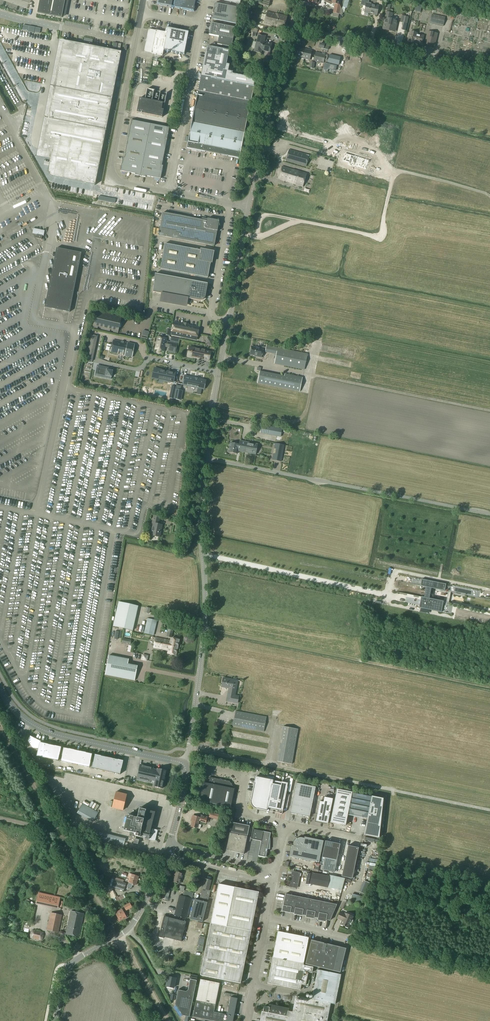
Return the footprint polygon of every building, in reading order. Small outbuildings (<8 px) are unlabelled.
[(39,11),(62,16),(64,4),(65,0),(41,0),(39,11)] [(197,0),(176,0),(174,8),(194,12),(197,0)] [(377,16),(379,7),(371,5),(371,4),(369,3),(369,0),(362,0),(361,6),(366,7),(364,13),(377,16)] [(239,9),(216,5),(215,10),(214,10),(213,14),(214,14),(213,19),(236,24),(239,9)] [(267,12),(264,24),(284,29),(287,17),(279,15),(279,12),(277,12),(277,14),(267,12)] [(386,13),(384,20),(385,20),(383,29),(395,32),(397,22),(391,21),(393,15),(386,13)] [(432,14),(430,22),(443,26),(445,17),(432,14)] [(235,28),(212,23),(209,35),(219,37),(217,45),(231,48),(233,40),(235,28)] [(40,29),(23,25),(22,30),(28,31),(28,32),(34,33),(34,32),(39,33),(40,29)] [(148,30),(144,51),(145,52),(163,56),(164,51),(173,52),(177,30),(168,28),(166,28),(165,32),(149,29),(148,30)] [(177,30),(173,52),(184,55),(189,32),(177,30)] [(415,43),(417,34),(417,33),(410,32),(408,43),(415,44),(415,43)] [(428,32),(425,45),(435,47),(438,35),(428,32)] [(252,48),(255,49),(254,51),(261,53),(262,50),(269,52),(272,44),(264,42),(265,36),(259,34),(256,43),(253,42),(252,48)] [(417,34),(415,43),(422,45),(424,36),(417,34)] [(65,42),(51,108),(85,114),(87,106),(110,110),(121,53),(65,42)] [(226,65),(229,51),(207,47),(203,67),(228,72),(229,65),(226,65)] [(298,48),(296,57),(310,61),(312,51),(298,48)] [(315,52),(313,61),(323,64),(325,55),(315,52)] [(330,55),(328,61),(335,63),(339,64),(340,59),(337,58),(337,57),(330,55)] [(323,68),(322,71),(328,72),(328,69),(336,71),(337,66),(324,63),(324,66),(323,68)] [(232,74),(233,72),(228,72),(203,67),(198,94),(251,104),(255,79),(232,74)] [(192,121),(245,131),(251,104),(198,94),(192,121)] [(139,99),(137,112),(137,113),(162,118),(162,117),(164,110),(162,109),(163,103),(140,98),(139,99)] [(51,108),(43,149),(53,151),(49,170),(49,171),(49,172),(50,173),(50,174),(51,175),(52,176),(53,176),(95,184),(110,110),(87,106),(85,114),(51,108)] [(161,179),(164,161),(163,161),(166,146),(167,146),(169,136),(168,136),(169,128),(131,121),(130,128),(129,128),(127,138),(128,139),(125,154),(124,153),(120,171),(121,173),(126,173),(126,172),(135,174),(135,175),(146,177),(146,176),(155,178),(155,179),(159,180),(161,179)] [(187,149),(239,159),(245,131),(192,121),(192,123),(187,149)] [(309,156),(289,150),(286,161),(306,167),(309,156)] [(345,153),(343,161),(349,163),(348,165),(351,166),(351,165),(366,169),(369,160),(345,153)] [(306,174),(283,167),(279,179),(295,184),(295,185),(302,187),(306,174)] [(159,236),(214,246),(217,231),(218,231),(219,226),(220,226),(219,222),(219,221),(219,220),(216,220),(208,219),(202,218),(202,220),(163,213),(159,236)] [(208,278),(211,263),(212,263),(214,252),(201,250),(201,251),(165,244),(160,269),(208,278)] [(57,248),(46,307),(70,312),(82,253),(57,248)] [(165,302),(182,305),(183,298),(199,301),(200,301),(201,301),(202,301),(203,300),(204,300),(204,299),(205,299),(205,298),(205,297),(205,296),(208,284),(207,284),(155,274),(153,292),(167,295),(165,302)] [(122,317),(117,316),(117,319),(113,318),(114,315),(105,313),(104,316),(101,315),(101,312),(97,311),(93,328),(97,329),(98,326),(102,327),(101,330),(110,332),(110,329),(114,329),(113,332),(118,333),(122,317)] [(174,322),(171,335),(196,340),(199,328),(199,327),(199,328),(174,322)] [(92,335),(86,360),(92,361),(98,337),(92,335)] [(169,352),(175,354),(177,344),(171,343),(166,342),(166,339),(158,337),(155,349),(164,351),(165,346),(170,347),(169,352)] [(212,347),(214,340),(207,338),(205,345),(212,347)] [(113,340),(111,352),(125,355),(125,356),(132,358),(135,345),(128,343),(128,344),(113,340)] [(265,352),(276,355),(274,364),(304,370),(307,354),(266,346),(266,348),(263,347),(263,349),(252,347),(250,355),(258,356),(257,357),(261,358),(263,351),(265,352)] [(192,347),(190,356),(209,360),(211,351),(192,347)] [(97,365),(95,376),(108,379),(110,372),(107,372),(107,367),(97,365)] [(157,369),(155,378),(174,382),(176,373),(157,369)] [(260,371),(257,384),(300,392),(303,378),(285,374),(284,377),(260,371)] [(184,376),(182,385),(187,386),(187,385),(198,387),(198,388),(203,389),(204,389),(206,381),(204,380),(198,379),(198,378),(197,379),(196,379),(195,378),(195,377),(195,378),(184,376)] [(180,390),(176,389),(174,399),(180,400),(181,397),(180,397),(181,394),(182,394),(182,391),(180,390)] [(261,425),(260,433),(280,437),(282,429),(261,425)] [(256,455),(258,444),(240,441),(239,445),(230,443),(228,452),(237,454),(238,451),(256,455)] [(153,524),(151,535),(159,537),(162,525),(158,524),(160,517),(153,516),(152,524),(153,524)] [(421,597),(419,608),(441,612),(443,601),(429,599),(431,588),(445,591),(446,584),(422,579),(420,586),(426,587),(424,598),(421,597)] [(113,626),(133,631),(138,606),(119,602),(113,626)] [(148,618),(144,632),(153,635),(157,620),(148,618)] [(175,655),(178,640),(171,638),(170,641),(155,637),(153,647),(166,650),(166,652),(167,653),(175,655)] [(134,681),(137,666),(128,664),(129,659),(109,655),(105,675),(134,681)] [(222,686),(229,688),(228,695),(235,696),(236,693),(237,683),(235,682),(235,680),(223,678),(221,687),(222,687),(222,686)] [(237,704),(239,697),(235,696),(228,695),(227,702),(237,704)] [(235,711),(233,726),(249,729),(264,732),(266,717),(235,711)] [(298,729),(283,727),(277,762),(292,764),(298,729)] [(37,756),(58,761),(61,747),(41,743),(41,742),(30,736),(28,741),(32,748),(38,750),(37,756)] [(89,768),(92,754),(64,748),(61,762),(89,768)] [(123,761),(95,754),(92,768),(120,775),(123,761)] [(153,768),(139,765),(136,779),(150,782),(151,781),(154,781),(153,787),(162,789),(166,770),(157,769),(156,770),(153,770),(153,768)] [(204,783),(200,801),(231,808),(235,789),(233,789),(233,787),(230,781),(210,777),(209,784),(204,783)] [(254,784),(250,800),(250,801),(250,802),(250,803),(251,804),(251,805),(252,806),(253,807),(253,808),(254,808),(255,809),(256,809),(257,809),(267,811),(267,808),(268,808),(273,784),(272,784),(273,780),(255,777),(254,784)] [(281,786),(277,810),(282,811),(286,790),(287,790),(287,787),(288,783),(281,782),(281,786)] [(309,817),(315,787),(296,783),(290,813),(298,815),(298,816),(301,816),(309,817)] [(281,786),(273,784),(268,808),(277,810),(281,786)] [(383,799),(337,789),(330,823),(345,826),(347,814),(367,818),(364,836),(364,835),(379,838),(383,799)] [(112,807),(123,810),(127,795),(115,792),(113,801),(112,807)] [(320,802),(316,821),(328,824),(333,799),(325,798),(324,802),(320,802)] [(77,813),(92,822),(98,813),(82,804),(77,813)] [(128,836),(135,837),(135,836),(148,840),(148,839),(155,841),(157,830),(152,829),(152,830),(150,829),(155,812),(139,808),(138,813),(134,812),(133,817),(127,815),(123,830),(129,832),(128,836)] [(193,821),(191,827),(197,828),(198,824),(199,820),(201,821),(206,823),(206,822),(208,823),(209,819),(207,819),(207,817),(201,816),(201,818),(200,818),(200,817),(194,816),(193,815),(192,819),(193,819),(193,821)] [(232,823),(230,832),(248,836),(250,826),(232,823)] [(251,839),(262,841),(259,856),(266,858),(267,852),(268,853),(268,852),(266,851),(266,849),(270,850),(271,836),(271,833),(253,830),(251,839)] [(98,832),(97,840),(123,847),(125,839),(98,832)] [(230,834),(227,850),(227,849),(236,851),(235,852),(244,854),(244,855),(248,837),(252,838),(230,833),(230,834)] [(303,848),(322,852),(324,841),(305,837),(305,838),(305,839),(302,838),(301,838),(300,838),(299,839),(298,839),(297,839),(303,848)] [(297,839),(297,838),(296,839),(297,840),(296,840),(295,841),(295,842),(294,843),(294,844),(294,846),(292,846),(293,846),(292,846),(290,857),(319,863),(322,852),(303,848),(297,839)] [(324,846),(339,849),(340,844),(325,841),(324,846)] [(324,846),(323,852),(338,855),(339,849),(324,846)] [(348,846),(346,852),(357,854),(358,848),(348,846)] [(337,860),(338,855),(323,852),(322,857),(337,860)] [(346,852),(345,858),(356,860),(357,854),(346,852)] [(325,858),(323,870),(335,873),(337,861),(325,858)] [(356,860),(345,858),(344,864),(355,866),(356,860)] [(344,864),(343,870),(353,873),(355,866),(344,864)] [(353,873),(343,870),(341,877),(352,879),(353,873)] [(175,876),(173,882),(180,884),(182,874),(175,872),(174,876),(175,876)] [(129,873),(126,881),(129,882),(127,887),(131,888),(133,883),(136,884),(139,876),(132,873),(129,873)] [(289,887),(297,888),(300,874),(295,873),(295,875),(292,874),(289,887)] [(312,873),(312,874),(310,884),(327,888),(330,876),(312,873)] [(205,879),(199,901),(207,903),(210,891),(209,891),(211,881),(205,879)] [(113,883),(111,887),(116,889),(118,890),(123,891),(124,888),(125,888),(126,884),(123,883),(122,883),(114,880),(118,882),(118,883),(113,881),(113,883)] [(230,886),(219,884),(215,906),(230,909),(234,887),(230,886)] [(259,892),(234,887),(230,909),(214,906),(200,975),(240,983),(259,892)] [(179,896),(174,916),(187,919),(193,893),(185,891),(183,897),(179,896)] [(60,897),(38,892),(36,903),(58,908),(60,897)] [(282,911),(294,913),(297,897),(285,894),(282,911)] [(294,913),(306,916),(309,899),(297,897),(294,913)] [(309,899),(306,916),(318,918),(321,901),(309,899)] [(194,900),(190,919),(202,923),(207,903),(199,901),(194,900)] [(330,921),(337,905),(321,901),(318,918),(330,921)] [(122,909),(115,913),(118,919),(118,920),(119,922),(127,918),(126,917),(128,916),(126,912),(124,913),(122,909)] [(84,914),(71,911),(66,934),(79,937),(84,914)] [(340,924),(348,928),(353,917),(345,913),(345,914),(340,912),(337,918),(342,920),(340,924)] [(58,933),(62,915),(51,913),(47,930),(58,933)] [(181,942),(186,922),(169,918),(168,918),(168,916),(164,915),(159,938),(163,939),(164,938),(181,942)] [(44,936),(43,933),(33,930),(31,932),(30,936),(31,938),(41,941),(43,938),(44,936)] [(291,948),(293,935),(278,932),(275,945),(291,948)] [(293,935),(291,948),(288,960),(304,963),(309,938),(293,935)] [(346,949),(327,944),(327,945),(324,945),(324,944),(311,940),(311,941),(305,965),(340,973),(346,949)] [(291,948),(275,945),(273,957),(288,960),(291,948)] [(305,986),(308,973),(312,974),(313,968),(303,966),(304,963),(288,960),(273,957),(267,984),(300,990),(301,985),(305,986)] [(288,1011),(288,1009),(273,1006),(269,1007),(268,1007),(264,1006),(263,1012),(262,1012),(260,1020),(327,1020),(328,1017),(328,1015),(330,1004),(335,1005),(341,975),(318,970),(312,1000),(296,996),(294,1002),(292,1012),(288,1011)] [(168,977),(168,979),(166,986),(173,988),(175,978),(168,977)] [(189,1017),(197,980),(190,979),(188,990),(187,990),(186,991),(178,990),(175,1004),(182,1015),(189,1017)] [(193,1017),(214,1020),(233,1020),(235,1008),(236,1003),(237,999),(236,998),(237,995),(224,993),(223,995),(231,997),(227,1015),(225,1014),(225,1015),(213,1012),(215,1004),(197,1000),(193,1017)]
